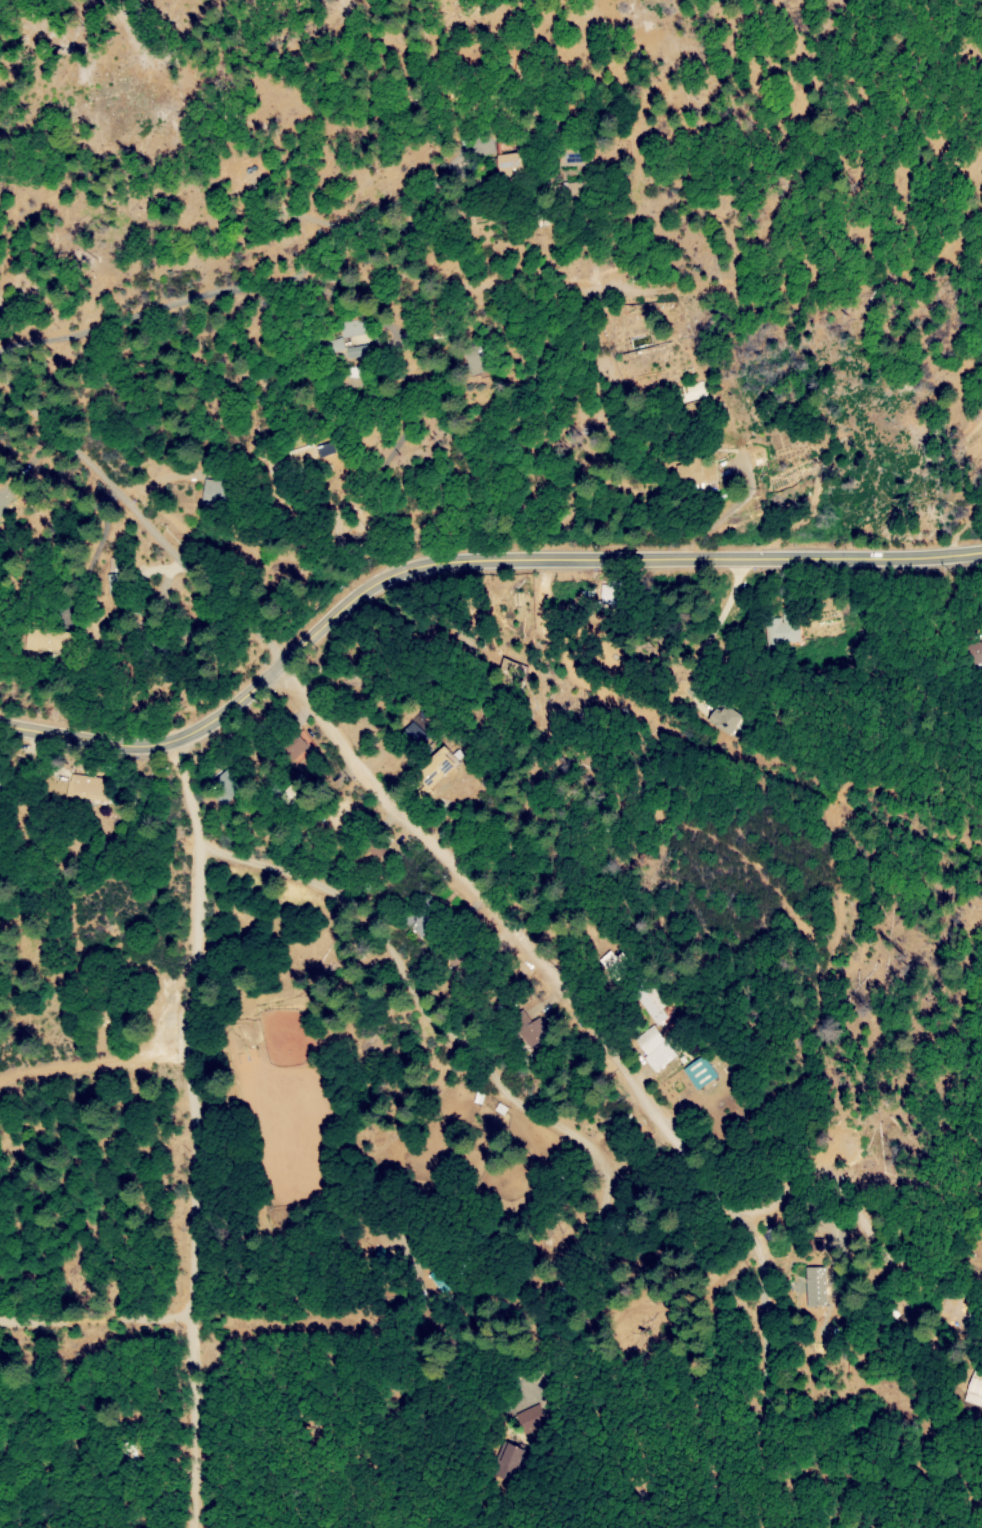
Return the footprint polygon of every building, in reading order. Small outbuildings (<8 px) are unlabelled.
[(514,154),(512,136),(529,134),(531,149),(533,167),(533,170),(519,172),(519,169),(495,172),(494,156),(514,154)] [(580,197),(581,182),(561,182),(560,196),(580,197)] [(361,320),(362,337),(341,339),(341,347),(365,345),(366,357),(323,360),(321,322),(361,320)] [(470,376),(488,369),(478,345),(461,352),(470,376)] [(702,383),(706,397),(680,403),(677,389),(702,383)] [(200,507),(202,479),(228,482),(226,509),(200,507)] [(20,648),(63,653),(66,632),(22,626),(20,648)] [(965,645),(969,666),(981,664),(981,642),(965,645)] [(734,738),(708,722),(721,703),(747,719),(734,738)] [(454,762),(429,789),(386,748),(412,722),(454,762)] [(222,769),(240,789),(222,805),(204,785),(222,769)] [(110,780),(106,804),(68,799),(71,775),(110,780)] [(594,961),(610,978),(620,968),(604,951),(594,961)] [(525,1047),(549,1034),(539,1017),(529,1022),(522,1010),(509,1017),(525,1047)] [(664,1041),(646,1055),(635,1041),(653,1026),(664,1041)] [(676,1056),(656,1072),(645,1058),(665,1042),(676,1056)] [(718,1077),(697,1091),(683,1069),(704,1055),(718,1077)] [(484,1093),(482,1105),(473,1103),(475,1091),(484,1093)] [(805,1306),(825,1306),(823,1267),(804,1268),(805,1306)] [(972,1372),(981,1375),(981,1408),(962,1402),(972,1372)] [(536,1402),(547,1423),(524,1434),(513,1414),(536,1402)] [(523,1449),(516,1467),(498,1460),(505,1442),(523,1449)]
